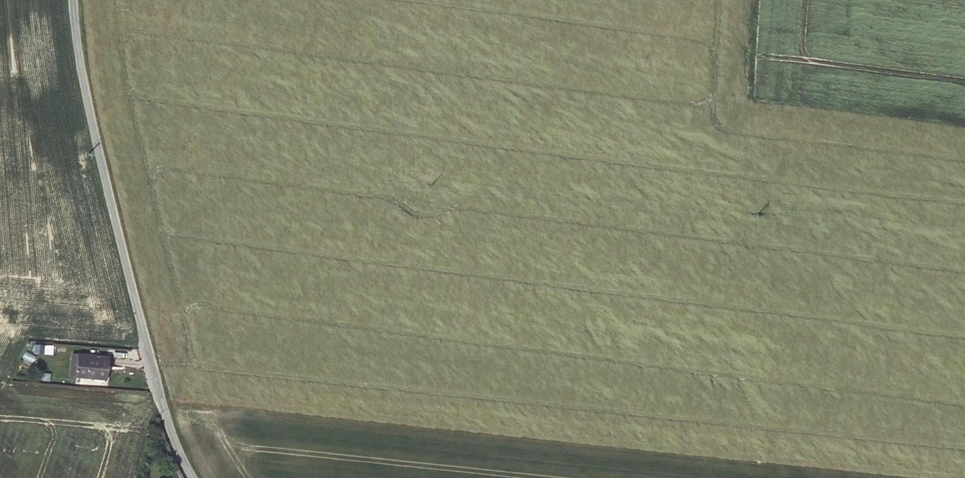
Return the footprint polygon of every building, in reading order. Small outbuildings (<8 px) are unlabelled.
[(115,363),(82,361),(79,383),(113,386),(115,363)]
